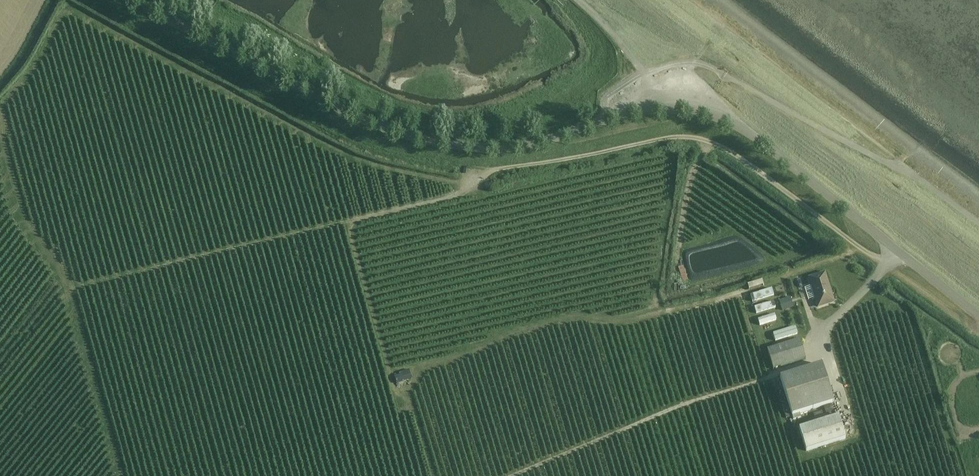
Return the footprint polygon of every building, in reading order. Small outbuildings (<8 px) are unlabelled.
[(825,274),(810,279),(818,307),(834,302),(825,274)] [(788,301),(780,303),(782,310),(789,308),(788,301)] [(800,340),(767,350),(773,370),(806,359),(800,340)] [(800,414),(834,403),(822,365),(780,378),(793,420),(801,418),(800,414)] [(402,382),(400,375),(394,377),(396,384),(402,382)] [(845,439),(838,417),(799,429),(806,451),(845,439)]
